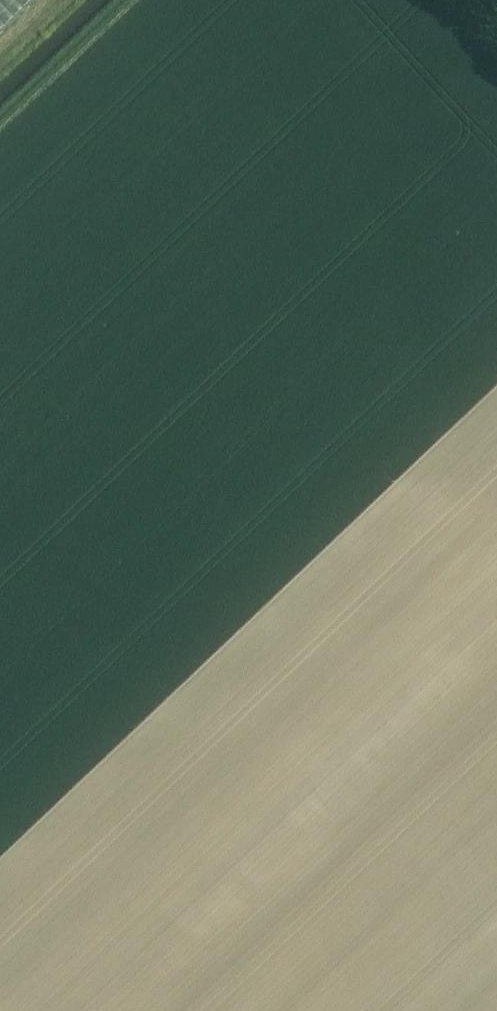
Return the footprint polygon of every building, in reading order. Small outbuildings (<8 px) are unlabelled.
[(37,0),(0,0),(0,36),(37,0)]
